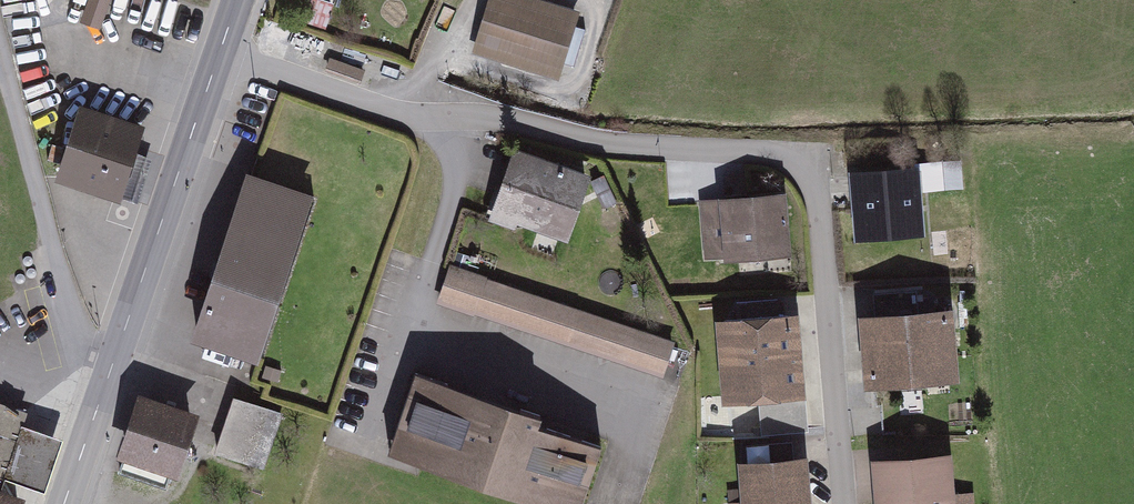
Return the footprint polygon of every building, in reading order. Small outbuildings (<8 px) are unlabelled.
[(524,0),(493,0),(475,57),(551,82),(573,16),(524,0)] [(144,123),(80,102),(55,177),(120,198),(144,123)] [(586,181),(510,157),(490,220),(567,244),(586,181)] [(920,163),(849,169),(854,239),(925,233),(920,163)] [(312,199),(245,179),(195,342),(261,362),(312,199)] [(787,190),(719,196),(719,197),(699,199),(704,258),(724,256),(724,259),(792,253),(787,190)] [(675,347),(455,274),(444,307),(663,380),(675,347)] [(938,314),(861,320),(867,387),(943,380),(938,314)] [(788,323),(712,325),(714,399),(790,397),(788,323)] [(400,383),(378,451),(540,503),(582,503),(600,449),(400,383)] [(218,456),(270,468),(284,411),(232,399),(218,456)] [(197,426),(138,404),(113,468),(172,491),(197,426)] [(0,411),(0,477),(1,478),(18,416),(0,411)] [(44,489),(62,436),(23,423),(5,476),(44,489)] [(871,457),(876,503),(956,503),(952,450),(871,457)] [(738,458),(740,503),(810,503),(807,455),(738,458)]
